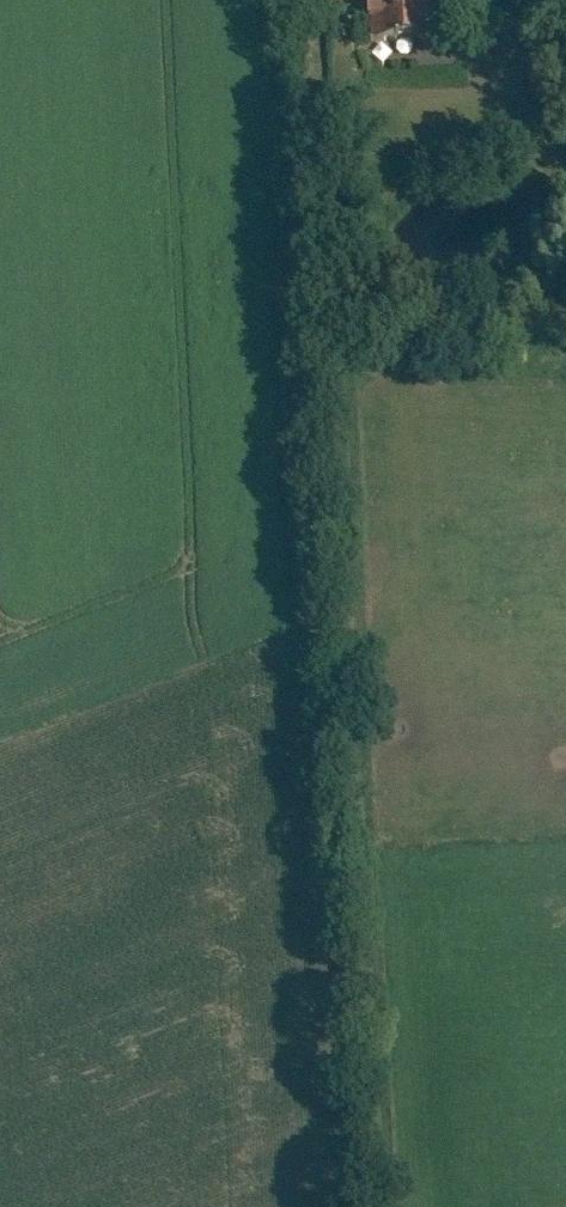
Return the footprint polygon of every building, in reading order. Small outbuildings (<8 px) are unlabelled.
[(381,36),(476,31),(474,0),(379,0),(381,36)]
